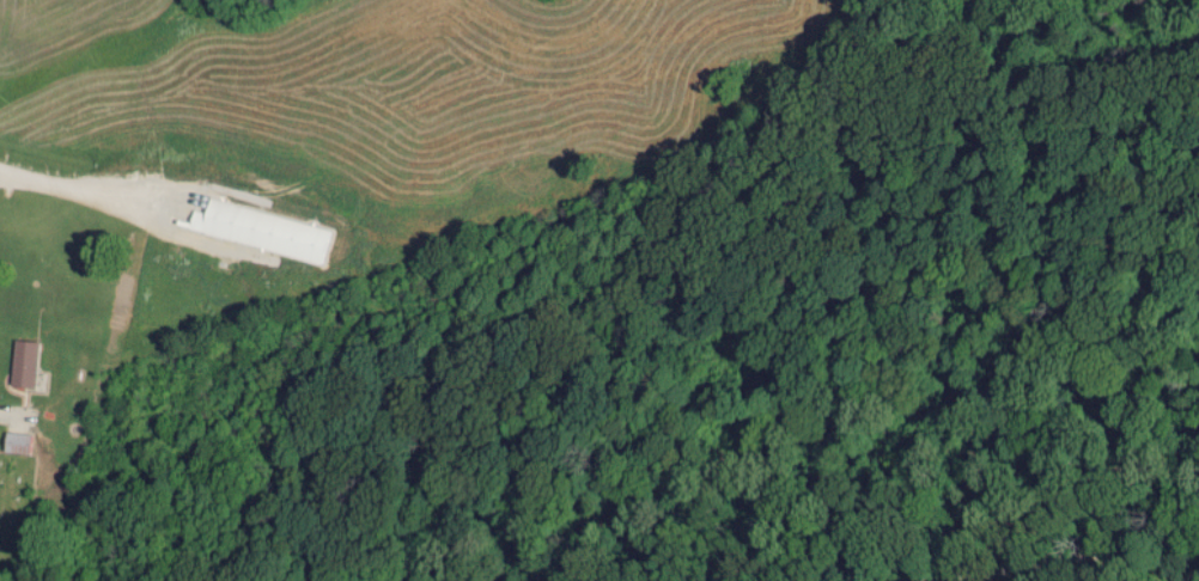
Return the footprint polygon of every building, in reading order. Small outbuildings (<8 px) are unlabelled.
[(156,183),(148,218),(240,241),(248,206),(156,183)] [(35,386),(36,339),(10,339),(9,385),(35,386)] [(27,451),(27,432),(2,432),(2,451),(27,451)]
